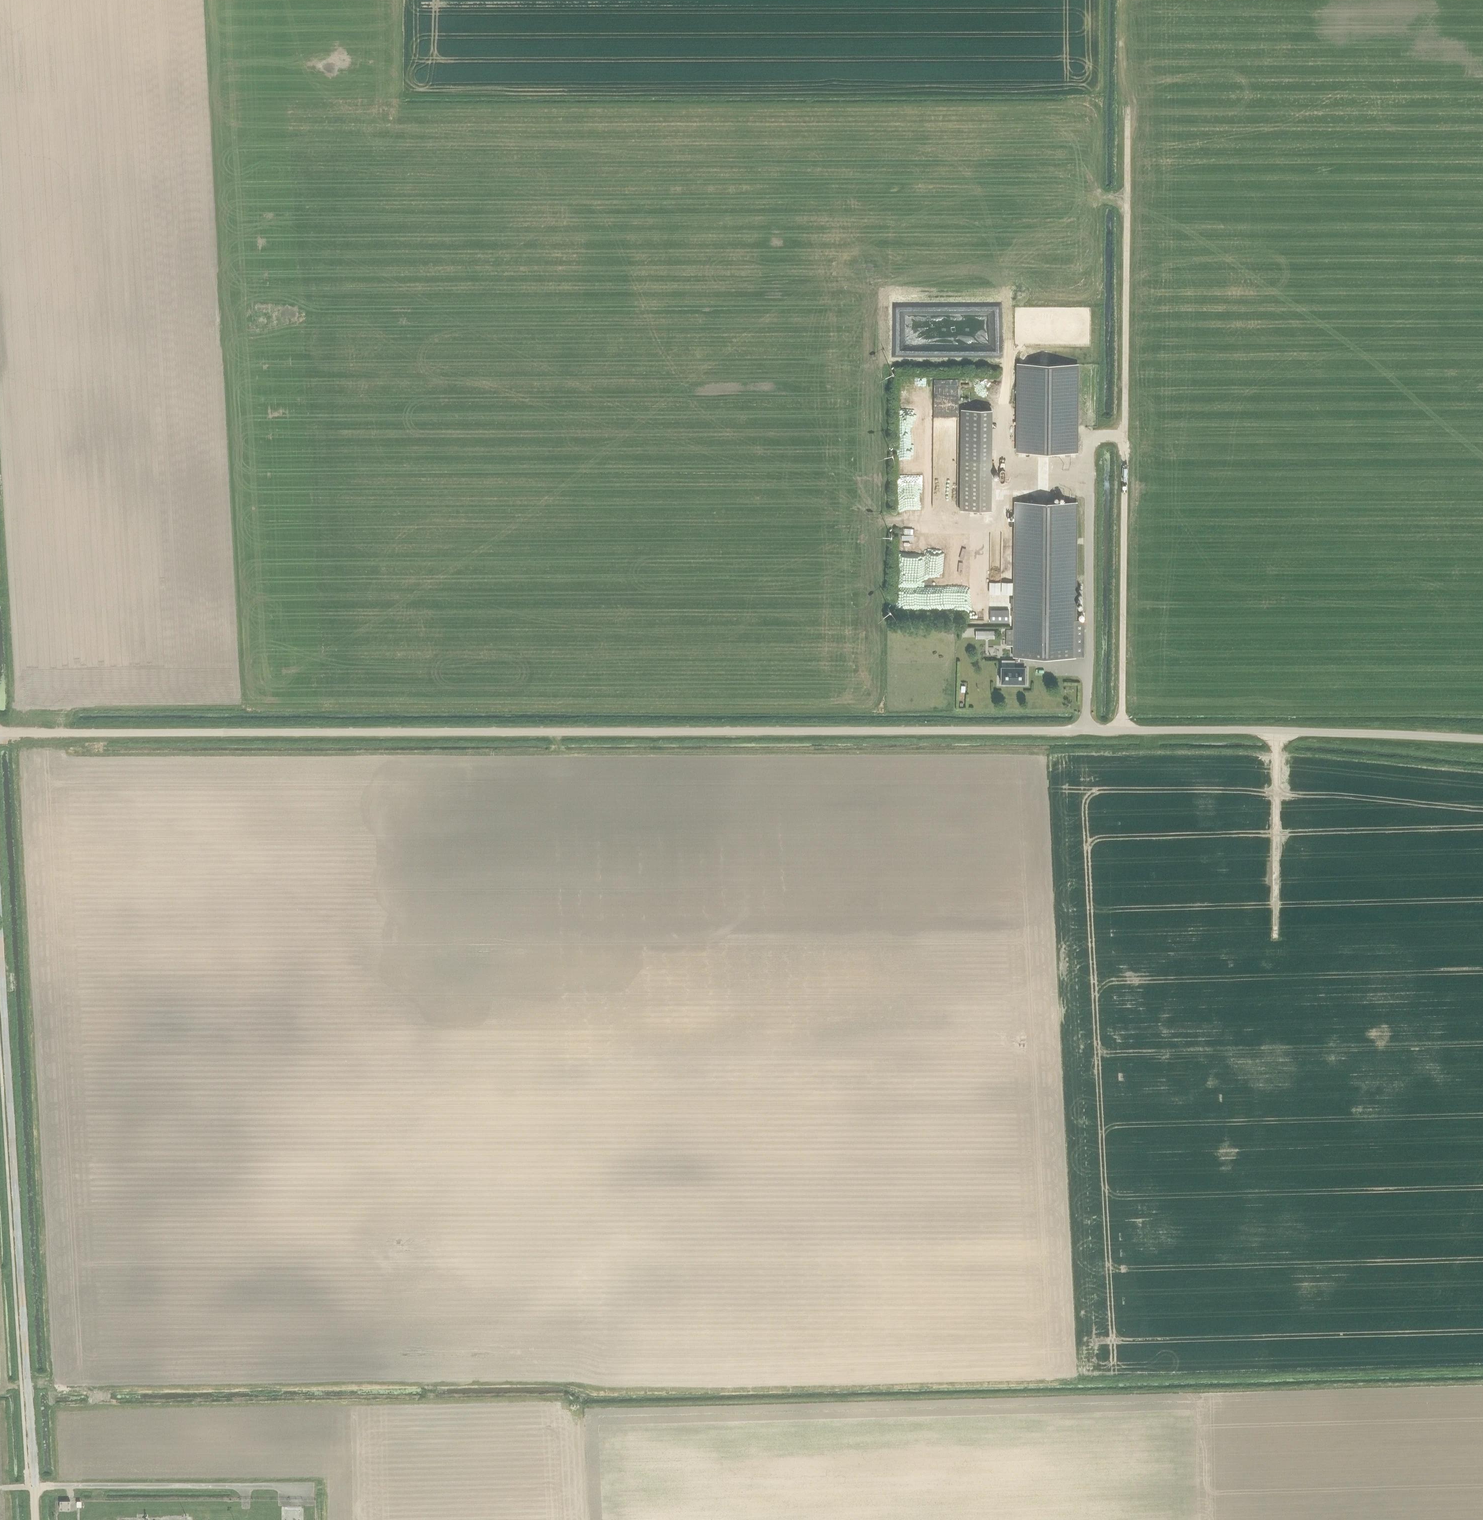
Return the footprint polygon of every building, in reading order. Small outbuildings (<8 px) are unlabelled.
[(1078,452),(1079,364),(1017,363),(1016,452),(1078,452)] [(926,410),(926,377),(912,377),(912,380),(904,380),(904,410),(926,410)] [(936,377),(936,425),(959,425),(960,377),(936,377)] [(991,510),(992,410),(961,409),(960,510),(991,510)] [(904,472),(904,481),(913,480),(913,471),(904,472)] [(1001,666),(1001,682),(1025,682),(1025,666),(1023,666),(1024,656),(1074,657),(1085,657),(1085,620),(1076,620),(1076,611),(1074,610),(1075,503),(1017,502),(1016,610),(1014,610),(1013,629),(1007,629),(1007,639),(1013,639),(1013,656),(1015,656),(1015,666),(1001,666)] [(914,588),(913,565),(901,565),(902,595),(906,594),(907,606),(933,605),(933,599),(937,599),(937,587),(923,588),(923,587),(914,588)] [(972,610),(973,596),(955,595),(954,609),(972,610)] [(976,637),(976,638),(986,638),(988,638),(994,638),(994,631),(994,630),(976,630),(976,637)] [(60,1510),(70,1510),(70,1501),(60,1501),(60,1510)]
